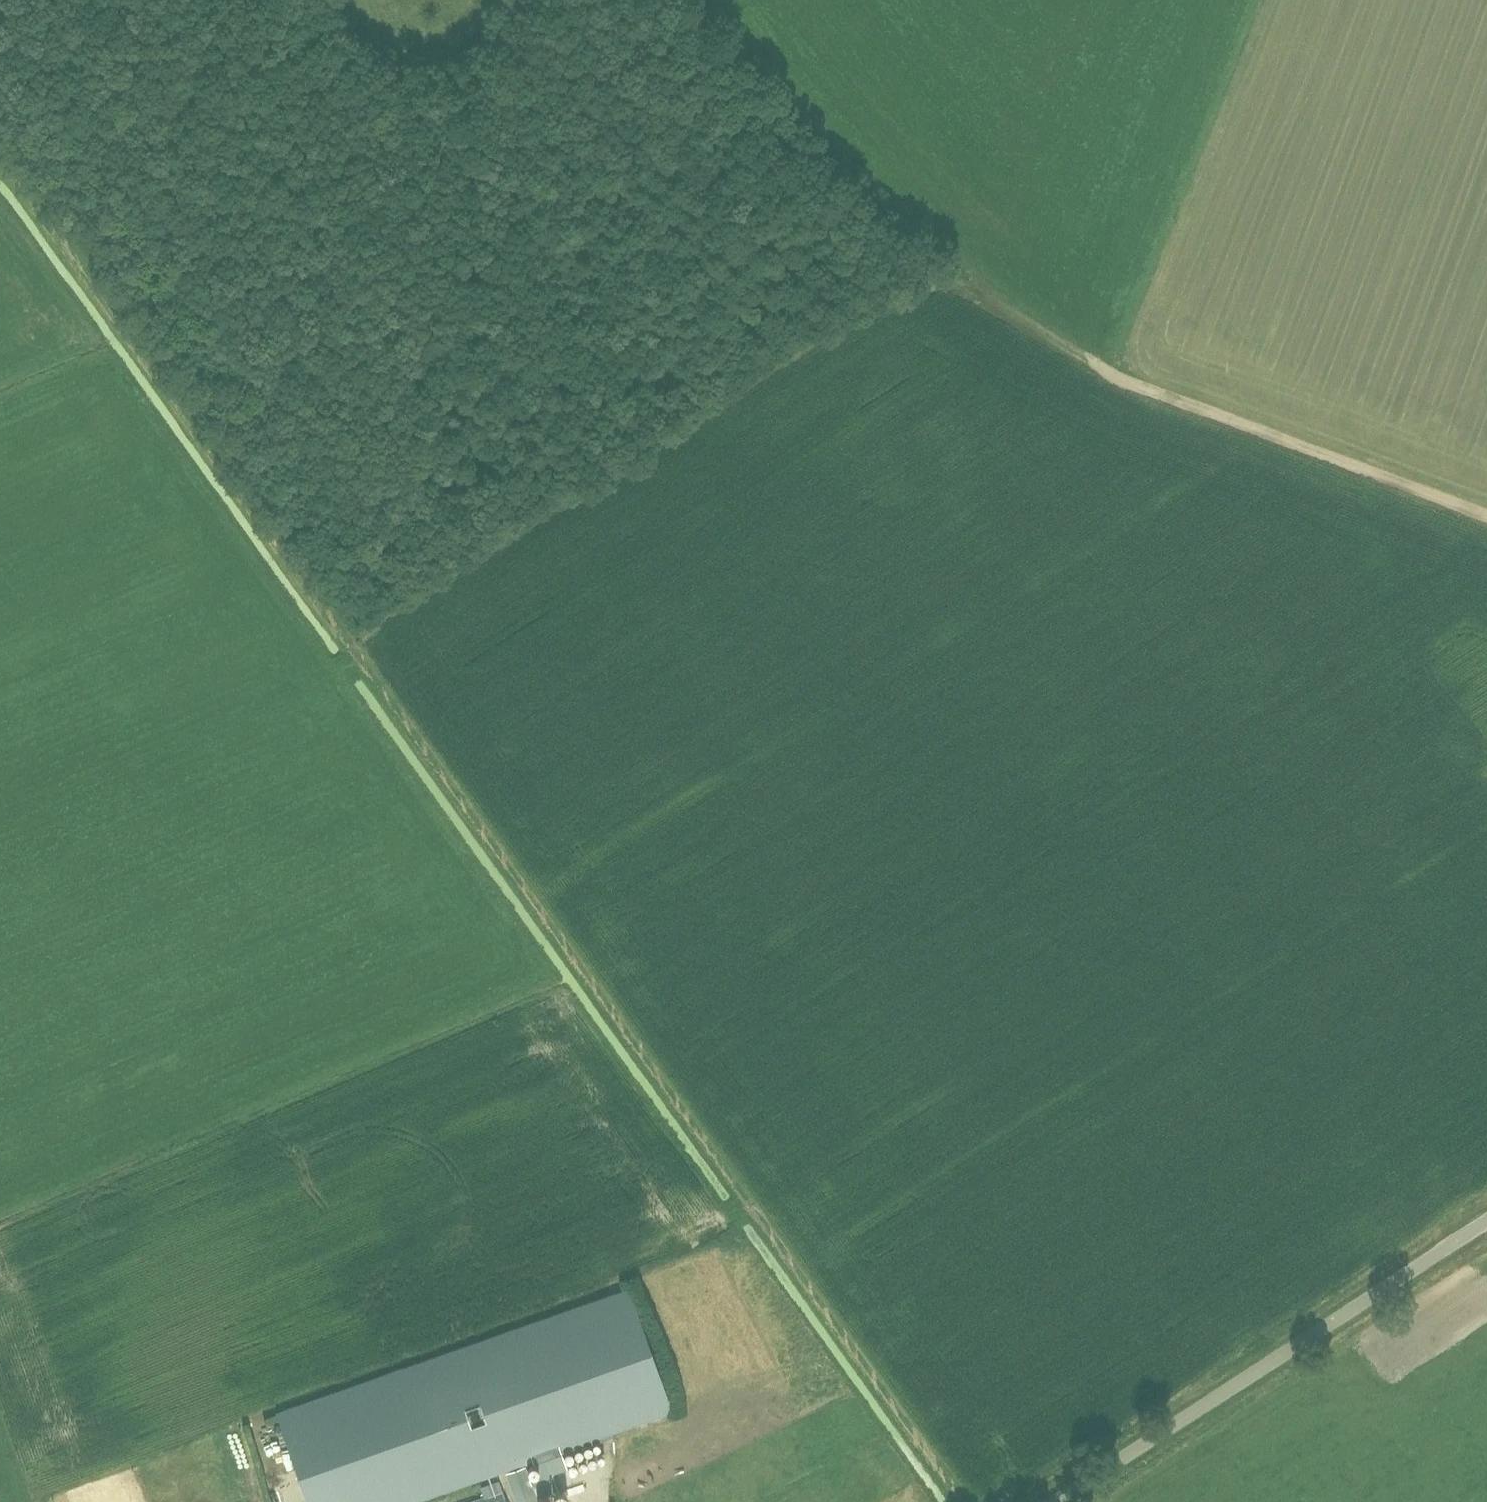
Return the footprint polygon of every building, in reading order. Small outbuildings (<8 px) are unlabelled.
[(281,1412),(313,1501),(414,1501),(506,1470),(517,1501),(537,1501),(531,1487),(554,1479),(552,1473),(567,1468),(561,1451),(669,1412),(625,1291),(281,1412)] [(502,1491),(472,1501),(506,1501),(502,1491)]
